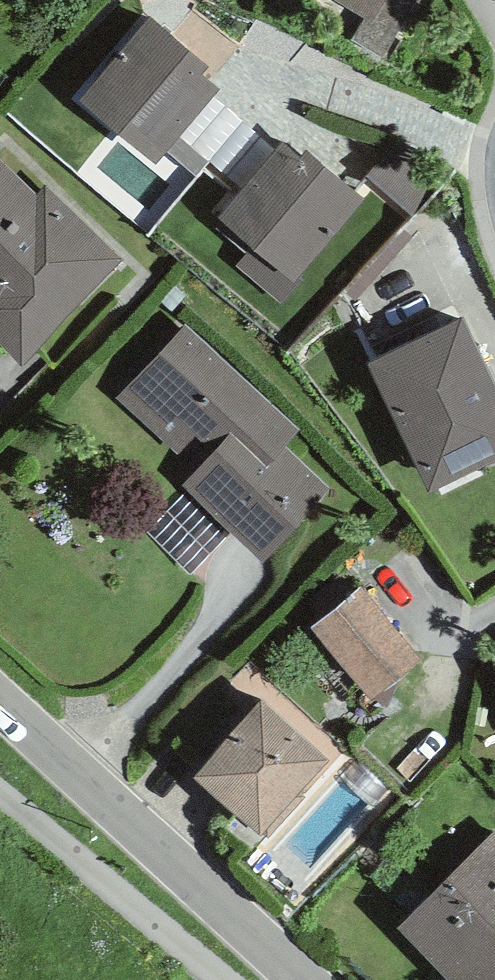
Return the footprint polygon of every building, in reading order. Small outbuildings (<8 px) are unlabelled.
[(371,24),(386,0),(331,0),(371,24)] [(214,95),(220,89),(201,74),(208,65),(151,17),(80,100),(156,164),(167,151),(214,95)] [(276,150),(214,95),(167,151),(198,179),(205,168),(239,195),(276,150)] [(251,246),(235,265),(282,303),(302,279),(300,277),(365,199),(306,150),(301,156),(283,142),(276,150),(239,195),(219,219),(251,246)] [(394,142),(366,177),(412,214),(440,179),(394,142)] [(123,260),(46,187),(38,195),(0,158),(0,348),(21,367),(123,260)] [(429,492),(494,461),(494,386),(463,318),(368,363),(429,492)] [(232,532),(265,561),(331,490),(286,449),(302,432),(184,324),(116,397),(196,471),(183,485),(189,488),(232,532)] [(191,573),(232,532),(189,488),(147,530),(191,573)] [(423,663),(363,587),(312,627),(372,703),(423,663)] [(263,839),(330,762),(260,701),(193,778),(263,839)] [(494,832),(395,932),(444,979),(494,979),(494,833),(494,832)]
